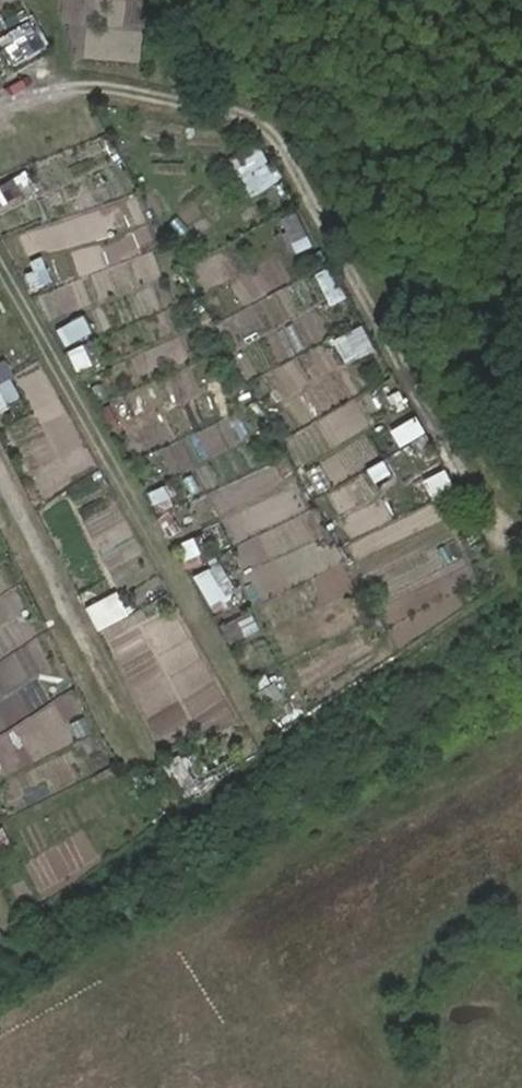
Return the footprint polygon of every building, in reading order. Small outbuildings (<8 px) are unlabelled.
[(236,153),(246,188),(275,179),(265,144),(236,153)] [(337,333),(345,359),(374,349),(365,324),(337,333)] [(0,360),(0,407),(24,398),(7,357),(0,360)] [(119,590),(87,602),(96,626),(127,614),(119,590)]
